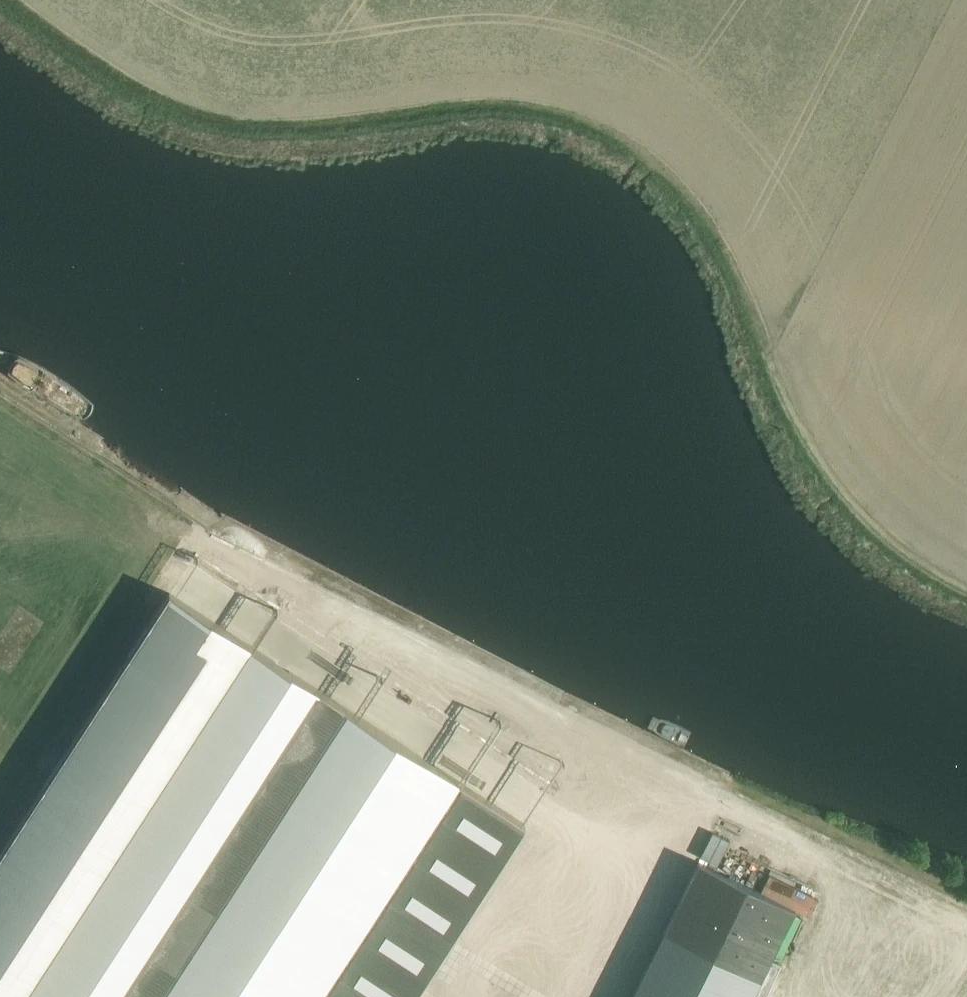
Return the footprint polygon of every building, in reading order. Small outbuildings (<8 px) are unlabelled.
[(507,816),(168,597),(0,857),(0,996),(412,996),(523,827),(507,816)] [(793,908),(698,861),(631,996),(750,996),(793,908)]
